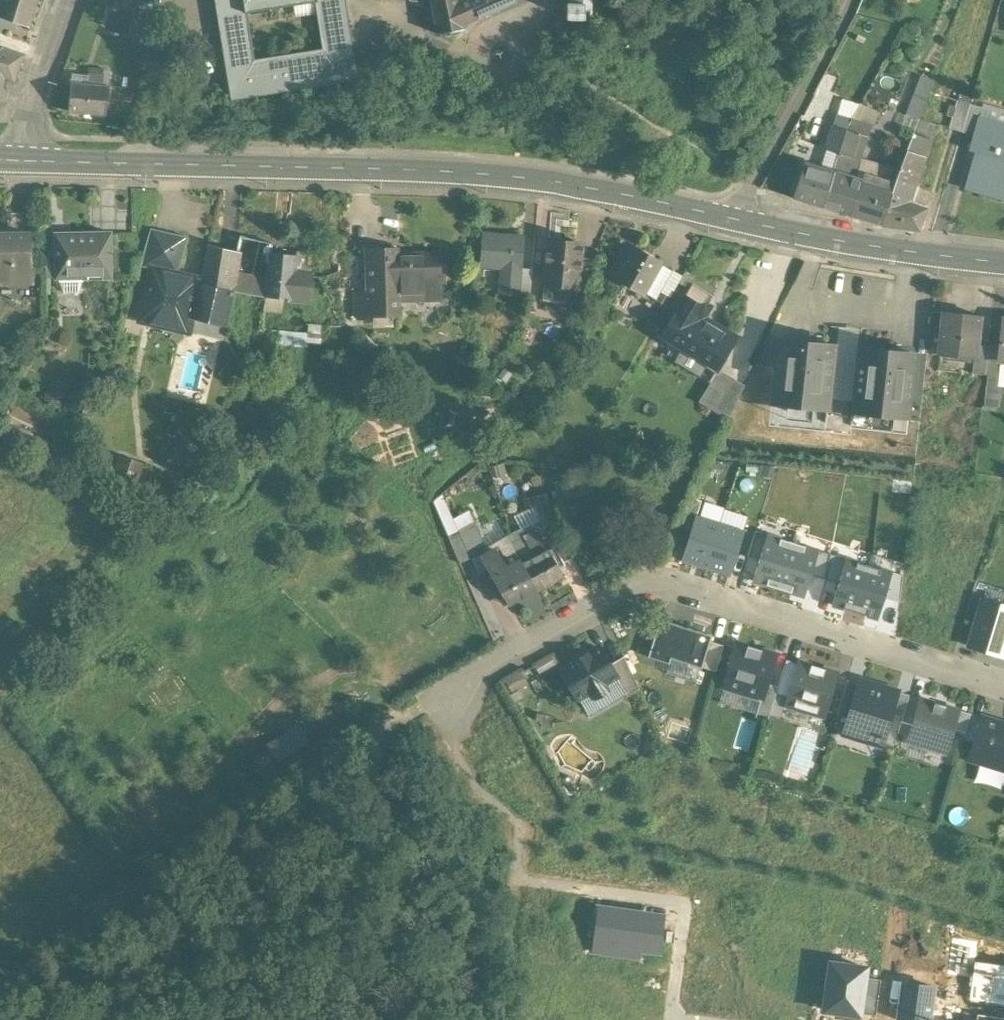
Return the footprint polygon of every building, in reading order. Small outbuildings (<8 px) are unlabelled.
[(0,4),(0,15),(4,16),(2,22),(13,25),(15,20),(29,25),(37,0),(1,0),(0,4)] [(255,69),(246,10),(244,0),(217,0),(228,73),(255,69)] [(329,57),(255,69),(228,73),(232,97),(357,77),(345,0),(320,0),(329,57)] [(246,10),(312,0),(244,0),(246,10)] [(437,32),(462,28),(462,23),(458,4),(457,0),(431,0),(437,32)] [(458,4),(462,23),(503,5),(502,0),(468,0),(458,4)] [(565,14),(581,14),(581,0),(564,0),(565,14)] [(151,12),(140,10),(136,35),(147,36),(151,12)] [(5,99),(23,53),(5,46),(0,46),(0,100),(5,99)] [(107,69),(90,68),(89,79),(82,78),(82,83),(106,85),(107,69)] [(902,113),(916,118),(931,77),(916,72),(902,113)] [(82,83),(72,82),(69,110),(105,113),(108,85),(106,85),(82,83)] [(837,115),(849,118),(857,103),(834,91),(826,111),(837,115)] [(967,103),(955,100),(947,126),(959,130),(966,108),(967,103)] [(875,113),(857,103),(849,118),(861,122),(857,135),(850,157),(857,159),(859,161),(875,113)] [(979,112),(966,108),(959,130),(972,134),(977,117),(979,112)] [(833,126),(844,129),(846,123),(849,118),(837,115),(833,126)] [(977,117),(972,134),(967,150),(976,152),(972,164),(970,163),(965,182),(980,187),(978,192),(997,197),(1001,182),(1003,183),(1003,125),(977,117)] [(861,122),(849,118),(846,123),(844,129),(857,135),(861,122)] [(844,129),(833,126),(826,150),(837,153),(844,129)] [(857,135),(844,129),(837,153),(850,157),(857,135)] [(927,139),(911,133),(905,150),(921,155),(927,139)] [(905,150),(892,185),(890,191),(880,225),(923,228),(925,217),(927,210),(905,201),(911,184),(922,155),(921,155),(905,150)] [(837,153),(831,172),(851,178),(857,159),(850,157),(837,153)] [(831,172),(803,162),(792,197),(820,206),(831,172)] [(851,178),(831,172),(820,206),(868,221),(878,187),(851,178)] [(878,187),(868,221),(880,225),(890,191),(878,187)] [(32,233),(32,212),(9,212),(9,233),(32,233)] [(234,290),(200,281),(201,278),(177,271),(187,236),(151,227),(143,254),(155,257),(138,319),(158,324),(160,315),(176,319),(178,312),(227,323),(234,290)] [(110,228),(56,228),(56,263),(56,275),(110,275),(110,228)] [(523,235),(483,232),(480,265),(501,267),(499,292),(518,293),(520,268),(523,235)] [(0,234),(0,280),(13,280),(13,265),(32,265),(32,233),(9,233),(0,234)] [(251,276),(247,292),(265,295),(270,250),(270,245),(240,238),(237,249),(232,270),(232,271),(251,276)] [(580,241),(546,238),(543,282),(552,283),(554,287),(563,288),(578,266),(579,256),(580,241)] [(237,249),(209,244),(201,278),(200,281),(228,288),(232,271),(232,270),(237,249)] [(439,252),(396,252),(396,246),(368,246),(368,290),(368,315),(396,315),(396,289),(410,289),(410,295),(440,295),(439,252)] [(658,261),(630,246),(626,253),(622,250),(616,260),(621,262),(614,275),(642,290),(658,262),(658,261)] [(301,253),(270,250),(265,295),(306,299),(309,271),(299,269),(301,253)] [(593,257),(579,256),(578,266),(563,288),(577,290),(581,291),(593,258),(593,257)] [(658,262),(642,290),(654,297),(669,268),(658,262)] [(56,275),(56,263),(46,263),(46,275),(56,275)] [(532,269),(520,268),(518,293),(529,294),(532,269)] [(251,276),(232,271),(228,288),(234,289),(241,291),(247,292),(251,276)] [(711,292),(692,280),(660,332),(679,343),(712,364),(715,365),(734,334),(703,315),(708,306),(703,304),(711,292)] [(563,288),(554,287),(552,283),(543,282),(541,298),(544,302),(552,303),(556,299),(564,301),(570,293),(575,293),(577,290),(563,288)] [(368,315),(368,290),(353,290),(353,315),(368,315)] [(942,312),(930,311),(927,333),(939,334),(942,312)] [(978,315),(942,311),(942,312),(939,334),(937,354),(972,358),(973,358),(975,344),(978,315)] [(833,345),(777,338),(770,402),(791,404),(796,402),(801,403),(805,406),(826,408),(833,345)] [(702,380),(712,364),(679,343),(668,359),(702,380)] [(987,345),(975,344),(973,358),(972,358),(970,372),(984,374),(984,372),(987,345)] [(998,346),(987,345),(984,372),(997,374),(999,360),(997,360),(998,346)] [(913,353),(857,347),(850,410),(871,413),(876,411),(881,411),(885,414),(906,416),(913,353)] [(738,395),(710,377),(697,398),(727,418),(738,395)] [(120,458),(112,480),(132,486),(140,464),(120,458)] [(535,506),(543,529),(554,523),(545,493),(526,498),(530,507),(535,506)] [(432,501),(459,565),(487,551),(473,523),(457,531),(442,496),(432,501)] [(682,526),(690,528),(695,514),(699,500),(691,497),(682,526)] [(680,561),(728,575),(742,529),(695,514),(690,528),(680,561)] [(536,529),(510,545),(537,591),(563,576),(558,568),(564,565),(552,545),(547,548),(536,529)] [(758,558),(765,534),(754,531),(747,555),(758,558)] [(752,580),(778,587),(791,542),(765,534),(758,558),(752,580)] [(817,550),(791,542),(778,587),(803,595),(810,574),(817,550)] [(510,607),(537,591),(510,545),(488,557),(483,560),(484,562),(498,587),(494,589),(501,601),(506,599),(510,607)] [(817,550),(810,574),(823,578),(828,553),(817,550)] [(844,558),(828,553),(823,578),(837,582),(844,558)] [(831,604),(854,611),(868,565),(844,558),(837,582),(831,604)] [(891,572),(868,565),(854,611),(877,618),(883,596),(891,572)] [(901,575),(891,572),(883,596),(899,601),(901,575)] [(1003,646),(1003,606),(982,599),(968,645),(1001,655),(1003,646)] [(710,634),(658,618),(647,656),(668,662),(670,657),(700,666),(708,640),(710,634)] [(722,644),(708,640),(700,666),(714,670),(722,644)] [(773,654),(736,642),(723,686),(760,697),(765,682),(773,654)] [(598,646),(560,668),(578,698),(590,691),(592,696),(606,688),(603,683),(614,676),(615,676),(608,663),(598,646)] [(638,687),(623,655),(608,663),(615,676),(614,676),(625,695),(638,687)] [(787,696),(797,663),(785,659),(777,686),(775,693),(787,696)] [(798,661),(797,663),(787,696),(785,704),(823,715),(836,672),(798,661)] [(855,682),(845,680),(835,714),(844,716),(855,682)] [(777,686),(767,683),(765,682),(760,697),(755,716),(767,719),(775,693),(777,686)] [(878,689),(855,682),(844,716),(840,732),(882,745),(890,715),(898,691),(879,686),(878,689)] [(908,694),(898,691),(890,715),(901,718),(907,697),(908,694)] [(908,735),(918,701),(907,697),(901,718),(897,731),(908,735)] [(919,698),(918,701),(908,735),(906,741),(945,753),(958,709),(919,698)] [(962,738),(973,742),(981,717),(970,713),(962,738)] [(982,715),(981,717),(973,742),(967,759),(1003,771),(1003,722),(982,715)] [(662,914),(596,906),(591,948),(638,954),(639,949),(657,951),(662,914)] [(951,937),(946,972),(970,975),(972,959),(975,940),(951,937)] [(972,959),(970,975),(967,999),(1003,1004),(1003,964),(972,959)] [(859,1009),(863,976),(865,965),(827,960),(821,1010),(858,1015),(859,1009)] [(859,1009),(876,1011),(880,978),(863,976),(859,1009)] [(928,1012),(932,984),(901,981),(896,1018),(912,1019),(928,1019),(928,1012)] [(928,1012),(941,1014),(944,986),(932,984),(928,1012)]
